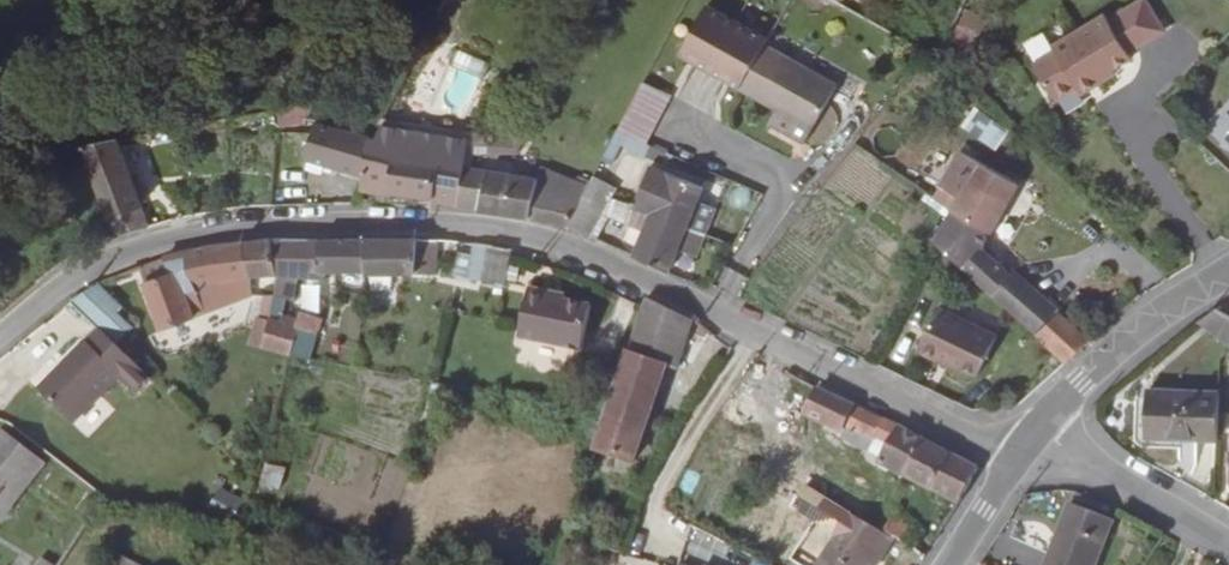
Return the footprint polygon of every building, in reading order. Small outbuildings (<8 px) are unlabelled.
[(431,24),(448,34),(467,0),(443,0),(431,24)] [(1037,67),(1060,103),(1080,90),(1084,97),(1120,75),(1117,72),(1136,60),(1132,54),(1169,31),(1150,0),(1146,0),(1110,23),(1106,17),(1055,49),(1058,55),(1037,67)] [(769,37),(707,4),(681,54),(741,87),(764,45),(769,37)] [(966,11),(951,40),(973,50),(988,21),(966,11)] [(837,86),(764,45),(741,87),(741,88),(778,109),(769,124),(804,144),(837,86)] [(646,144),(672,96),(643,82),(616,131),(646,144)] [(995,147),(1005,129),(978,113),(967,131),(995,147)] [(385,114),(373,138),(370,137),(368,148),(362,178),(360,189),(455,202),(460,167),(471,169),(474,151),(476,136),(399,123),(399,118),(385,114)] [(368,148),(370,137),(348,131),(346,144),(368,148)] [(141,206),(117,142),(86,148),(119,236),(148,228),(140,207),(141,206)] [(368,148),(346,144),(340,174),(362,178),(368,148)] [(952,210),(939,234),(974,256),(962,269),(993,298),(1013,277),(983,249),(1018,184),(960,151),(940,186),(959,197),(952,210)] [(588,189),(569,227),(578,232),(590,238),(611,198),(616,188),(604,182),(616,158),(605,153),(588,189)] [(696,203),(702,187),(651,166),(634,207),(636,207),(653,214),(705,234),(706,234),(716,211),(696,203)] [(455,202),(455,207),(510,217),(569,227),(588,189),(540,170),(537,180),(471,169),(460,167),(455,202)] [(952,210),(959,197),(940,186),(933,197),(952,210)] [(645,231),(653,214),(636,207),(630,224),(645,231)] [(645,231),(633,257),(668,273),(678,247),(696,255),(705,234),(653,214),(645,231)] [(974,256),(939,234),(934,243),(962,269),(974,256)] [(277,276),(273,240),(244,243),(214,246),(221,282),(241,278),(277,276)] [(324,273),(320,240),(299,240),(273,240),(277,276),(273,296),(283,298),(286,283),(295,284),(295,276),(324,278),(324,273)] [(343,240),(320,240),(324,273),(335,272),(365,271),(366,240),(343,240)] [(435,276),(438,240),(401,240),(366,240),(365,271),(365,275),(407,274),(435,276)] [(511,256),(513,251),(476,245),(474,256),(469,279),(505,285),(511,256)] [(221,282),(214,246),(174,255),(164,257),(140,267),(146,283),(144,284),(162,330),(194,317),(195,319),(206,315),(195,287),(221,282)] [(469,279),(474,256),(458,253),(454,276),(469,279)] [(1013,277),(993,298),(1036,334),(1057,313),(1015,274),(1013,277)] [(120,308),(97,284),(71,301),(72,302),(100,329),(116,344),(132,327),(116,311),(120,308)] [(550,292),(529,287),(518,336),(581,349),(590,306),(549,297),(550,292)] [(607,413),(595,447),(633,460),(666,365),(675,368),(692,321),(646,297),(643,307),(607,413)] [(616,358),(627,302),(616,300),(610,328),(592,325),(587,352),(616,358)] [(976,377),(995,337),(938,308),(917,352),(939,363),(941,360),(957,367),(976,377)] [(1097,334),(1069,309),(1062,316),(1089,343),(1097,334)] [(290,355),(309,360),(321,319),(300,312),(296,321),(286,316),(283,323),(268,320),(262,347),(290,355)] [(1068,363),(1089,343),(1062,316),(1058,313),(1037,335),(1068,363)] [(262,347),(268,320),(257,317),(250,344),(262,347)] [(73,423),(117,377),(134,393),(149,377),(116,344),(100,329),(86,343),(85,341),(38,389),(73,423)] [(941,360),(939,363),(955,371),(957,367),(941,360)] [(855,406),(816,389),(804,415),(842,433),(857,407),(855,406)] [(1217,440),(1219,395),(1147,392),(1144,436),(1217,440)] [(857,407),(842,433),(840,436),(868,451),(876,435),(892,442),(882,459),(879,464),(903,476),(924,441),(894,425),(857,407)] [(44,462),(4,430),(0,434),(0,518),(44,462)] [(876,435),(868,451),(882,459),(892,442),(876,435)] [(958,504),(977,468),(924,441),(903,476),(922,486),(958,504)] [(918,495),(922,486),(903,476),(899,485),(918,495)] [(893,539),(877,530),(831,502),(822,516),(825,519),(811,541),(826,550),(817,564),(866,564),(867,564),(876,564),(893,539)] [(1112,522),(1070,505),(1047,564),(1096,564),(1112,522)] [(893,514),(882,529),(907,546),(917,531),(893,514)] [(114,553),(107,564),(137,564),(114,553)]
